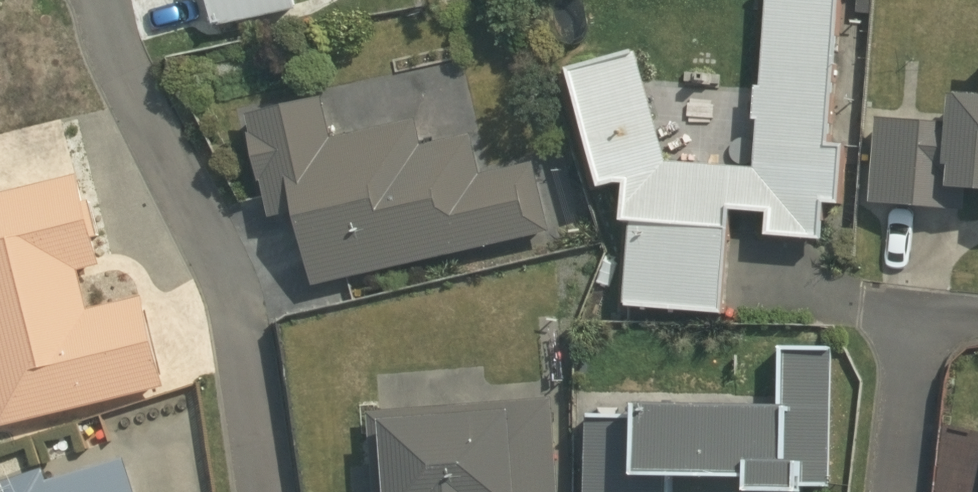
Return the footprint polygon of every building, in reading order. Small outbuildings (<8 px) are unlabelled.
[(212,27),(297,7),(295,0),(205,0),(212,27)] [(824,142),(835,0),(763,0),(757,83),(751,83),(749,117),(754,118),(751,165),(664,160),(630,48),(561,66),(594,185),(610,180),(617,180),(614,219),(625,219),(620,303),(721,310),(727,208),(762,209),(760,232),(820,238),(822,201),(837,202),(841,143),(824,142)] [(868,198),(962,205),(963,184),(977,185),(977,91),(943,88),(940,120),(874,116),(868,198)] [(267,216),(289,211),(308,290),(554,232),(535,153),(481,166),(472,127),(421,139),(415,112),(333,131),(324,91),(242,110),(247,128),(243,129),(254,179),(258,179),(267,216)] [(75,175),(0,193),(0,426),(163,387),(141,296),(85,310),(75,271),(99,265),(92,238),(98,236),(89,198),(81,200),(75,175)] [(738,486),(792,487),(792,481),(831,482),(833,344),(774,343),(773,400),(625,398),(625,411),(583,410),(581,491),(668,491),(668,470),(738,472),(738,486)] [(367,409),(372,491),(558,491),(552,398),(367,409)] [(0,477),(0,491),(134,491),(122,457),(45,478),(41,465),(0,477)]
